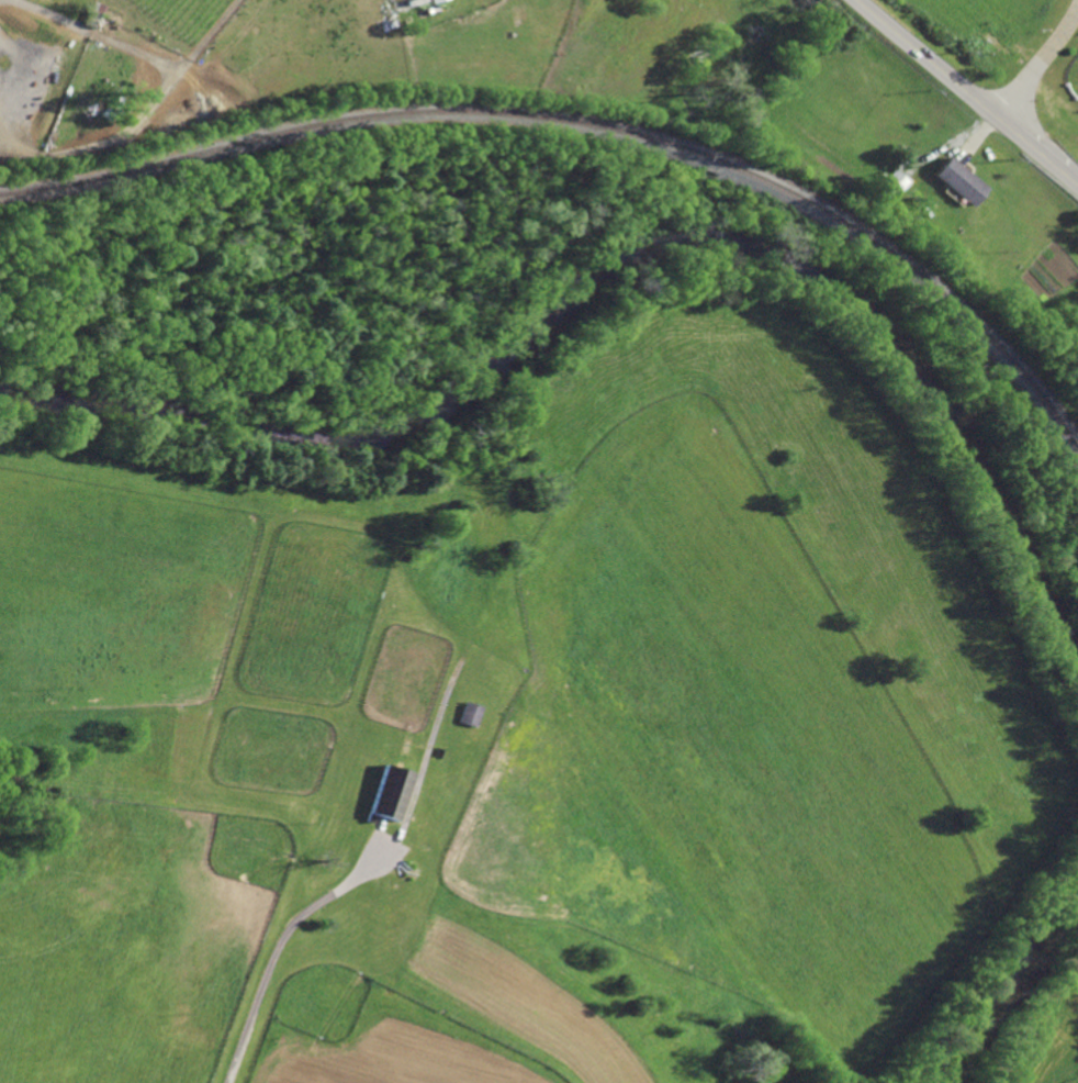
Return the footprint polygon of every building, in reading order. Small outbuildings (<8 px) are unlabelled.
[(973,206),(966,201),(944,183),(933,175),(950,155),(952,157),(964,167),(970,172),(973,174),(989,187),(973,206)] [(892,202),(878,189),(896,168),(910,180),(892,202)] [(478,727),(460,722),(467,700),(484,705),(478,727)] [(411,770),(415,772),(407,796),(400,822),(388,817),(380,815),(377,814),(373,822),(368,820),(378,792),(386,762),(395,766),(411,770)]
